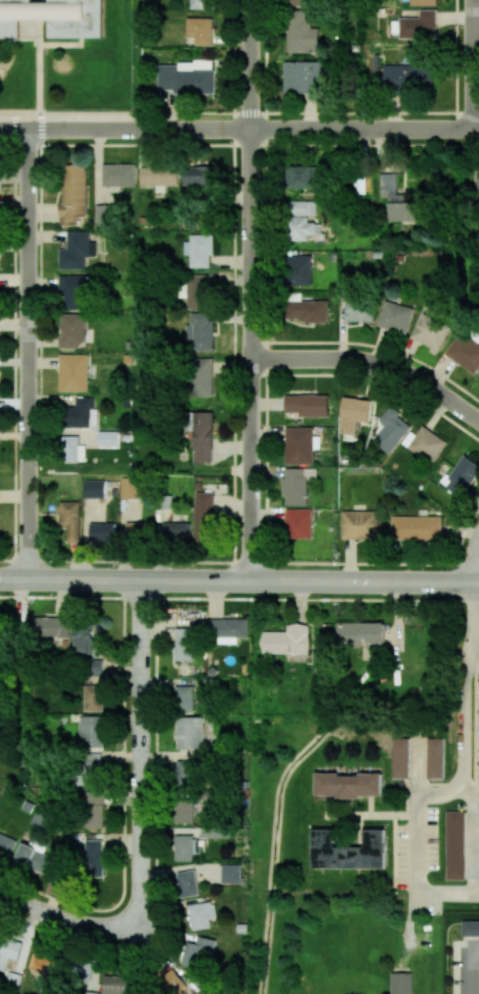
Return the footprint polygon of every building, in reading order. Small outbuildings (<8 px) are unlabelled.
[(48,2),(29,2),(29,0),(0,0),(0,37),(19,37),(19,20),(47,20),(48,38),(102,38),(101,0),(48,0),(48,2)] [(190,9),(211,9),(211,0),(190,0),(190,9)] [(436,9),(419,9),(419,18),(399,17),(399,38),(435,39),(436,9)] [(287,52),(319,52),(320,28),(310,28),(310,11),(288,11),(287,52)] [(186,38),(195,38),(195,45),(212,45),(212,18),(187,18),(186,38)] [(321,62),(284,61),(284,93),(321,93),(321,62)] [(215,93),(215,70),(210,70),(210,62),(158,62),(158,90),(173,90),(173,93),(215,93)] [(434,90),(435,66),(383,64),(382,88),(434,90)] [(135,164),(102,164),(102,186),(135,186),(135,164)] [(61,225),(77,225),(78,217),(86,217),(86,165),(62,165),(61,225)] [(215,167),(184,166),(183,185),(214,186),(215,167)] [(317,188),(317,166),(292,166),(292,189),(317,188)] [(140,185),(155,186),(155,192),(166,192),(166,186),(178,186),(178,168),(140,167),(140,185)] [(389,221),(416,221),(416,202),(405,202),(405,194),(396,194),(396,173),(380,173),(380,197),(389,197),(389,221)] [(353,193),(365,193),(366,177),(353,177),(353,193)] [(316,201),(291,201),(291,215),(316,215),(316,201)] [(109,208),(96,208),(95,222),(108,222),(109,208)] [(289,241),(308,240),(308,234),(321,234),(321,223),(308,223),(307,216),(288,217),(289,241)] [(59,249),(59,270),(85,269),(84,257),(95,257),(95,242),(90,242),(89,231),(67,232),(68,249),(59,249)] [(190,235),(190,241),(184,241),(184,255),(191,255),(191,267),(213,268),(213,235),(190,235)] [(310,256),(287,255),(286,285),(310,286),(310,256)] [(85,310),(86,276),(59,275),(59,291),(65,292),(64,310),(85,310)] [(187,309),(212,308),(212,275),(187,275),(187,309)] [(301,300),(302,293),(287,293),(287,321),(328,322),(328,301),(301,300)] [(344,321),(374,322),(375,301),(345,300),(344,321)] [(406,334),(413,308),(384,300),(377,326),(406,334)] [(438,351),(451,326),(422,312),(410,337),(438,351)] [(193,350),(212,350),(211,313),(190,313),(190,324),(185,324),(185,339),(193,339),(193,350)] [(84,314),(60,314),(60,348),(85,347),(84,314)] [(474,375),(478,368),(478,344),(460,331),(444,354),(474,375)] [(59,391),(87,391),(88,355),(59,354),(59,391)] [(213,396),(213,358),(187,358),(188,396),(213,396)] [(328,417),(329,395),(285,394),(285,412),(299,413),(299,416),(328,417)] [(93,397),(75,397),(75,407),(65,407),(65,427),(93,427),(93,397)] [(370,422),(371,399),(342,398),(341,434),(355,434),(356,421),(370,422)] [(192,462),(212,463),(213,412),(186,412),(186,430),(193,430),(192,462)] [(401,445),(434,463),(446,440),(421,426),(416,435),(408,431),(401,445)] [(313,464),(313,428),(285,427),(285,464),(313,464)] [(119,431),(98,431),(98,447),(118,447),(119,431)] [(78,436),(60,436),(61,462),(85,462),(85,445),(79,446),(78,436)] [(463,496),(478,468),(478,464),(460,454),(443,485),(463,496)] [(316,468),(283,468),(284,505),(307,504),(307,476),(316,476),(316,468)] [(120,498),(140,498),(140,478),(120,478),(120,498)] [(104,480),(84,480),(83,498),(104,498),(104,480)] [(194,541),(213,541),(214,493),(195,492),(194,541)] [(80,501),(59,501),(59,527),(67,527),(67,541),(79,541),(80,501)] [(285,538),(312,538),(312,509),(285,508),(285,538)] [(342,539),(378,539),(378,510),(341,511),(342,539)] [(441,517),(392,515),(391,539),(441,540),(441,517)] [(152,537),(152,522),(126,521),(125,536),(152,537)] [(162,523),(163,543),(190,543),(190,522),(162,523)] [(114,542),(114,523),(89,523),(89,542),(114,542)] [(69,637),(69,617),(35,617),(35,636),(69,637)] [(248,618),(210,619),(210,637),(218,637),(218,644),(237,643),(237,638),(248,637),(248,618)] [(384,623),(337,622),(337,647),(361,647),(361,642),(383,643),(384,623)] [(310,653),(309,624),(287,624),(287,631),(261,632),(262,655),(310,653)] [(76,654),(93,654),(94,626),(76,626),(76,654)] [(195,660),(194,628),(175,628),(176,661),(195,660)] [(103,673),(103,660),(87,660),(87,674),(103,673)] [(85,685),(85,711),(103,712),(103,686),(85,685)] [(194,711),(194,686),(176,686),(175,711),(194,711)] [(79,739),(85,739),(85,747),(104,747),(103,716),(79,716),(79,739)] [(203,748),(203,718),(177,717),(176,748),(203,748)] [(393,779),(409,778),(408,737),(392,737),(393,779)] [(427,779),(443,779),(444,738),(427,738),(427,779)] [(100,784),(101,753),(81,752),(80,784),(100,784)] [(194,760),(175,759),(174,786),(193,786),(194,760)] [(381,773),(315,773),(315,796),(381,797),(381,773)] [(84,828),(103,829),(103,792),(84,791),(84,828)] [(193,822),(194,800),(176,800),(176,822),(193,822)] [(447,880),(465,880),(464,811),(446,811),(447,880)] [(230,837),(230,827),(200,827),(201,838),(230,837)] [(312,868),(385,869),(385,829),(364,829),(363,847),(334,847),(334,829),(312,829),(312,868)] [(16,840),(0,833),(0,854),(9,858),(16,840)] [(193,861),(194,835),(175,835),(175,860),(193,861)] [(103,876),(102,840),(84,840),(84,877),(103,876)] [(14,860),(48,875),(55,858),(21,843),(14,860)] [(241,865),(221,864),(221,883),(241,883),(241,865)] [(198,895),(196,870),(178,872),(180,897),(198,895)] [(216,918),(214,902),(189,904),(191,930),(210,928),(209,919),(216,918)] [(462,921),(463,937),(478,937),(478,921),(462,921)] [(5,982),(18,985),(29,942),(0,936),(0,969),(7,971),(5,982)] [(214,949),(216,940),(197,936),(195,944),(185,942),(180,964),(200,969),(204,947),(214,949)] [(51,976),(57,958),(33,950),(27,968),(51,976)] [(89,990),(89,993),(95,993),(96,963),(72,963),(72,989),(89,990)] [(168,974),(165,971),(158,975),(171,993),(192,993),(194,992),(177,968),(168,974)] [(391,973),(391,993),(412,993),(412,972),(391,973)] [(103,993),(133,993),(133,976),(103,975),(103,993)]
